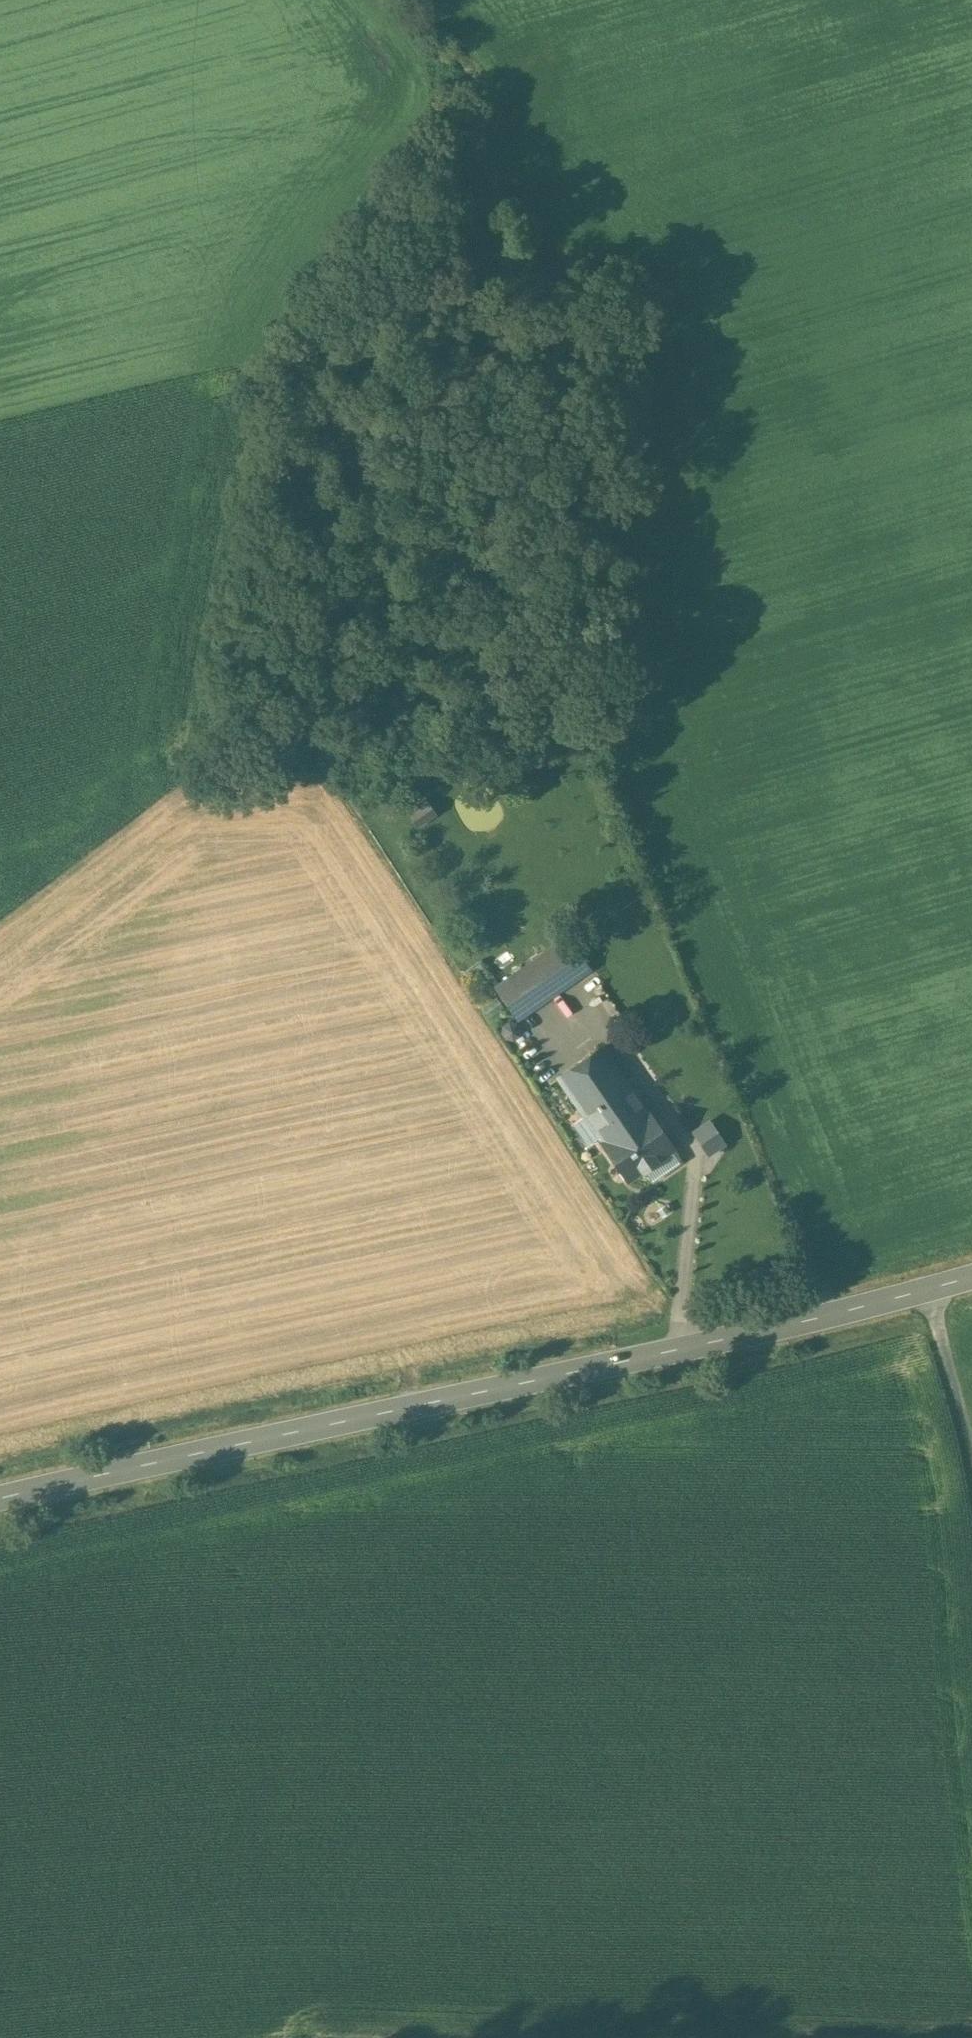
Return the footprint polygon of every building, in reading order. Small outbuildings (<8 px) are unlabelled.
[(435,814),(424,800),(407,813),(417,827),(435,814)] [(559,927),(547,936),(556,949),(569,941),(559,927)] [(556,949),(497,990),(517,1019),(589,970),(569,941),(556,949)] [(621,1038),(561,1079),(606,1143),(649,1114),(640,1100),(656,1089),(621,1038)] [(649,1114),(606,1143),(631,1180),(674,1150),(649,1114)] [(723,1144),(707,1121),(692,1132),(708,1154),(723,1144)]
